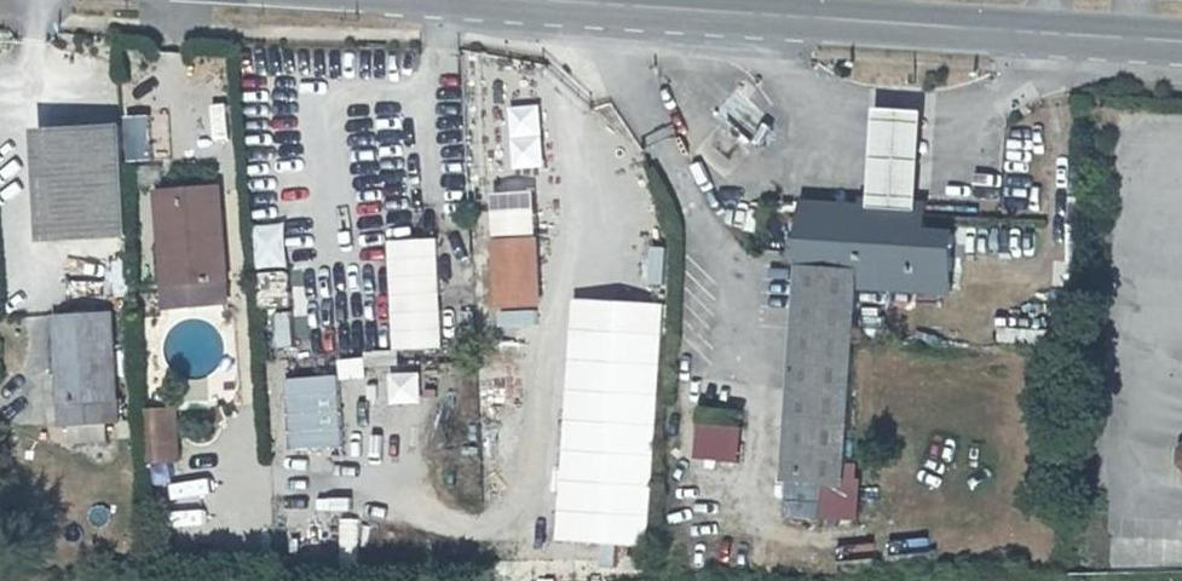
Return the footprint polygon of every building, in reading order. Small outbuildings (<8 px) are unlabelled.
[(874,195),(927,199),(930,152),(934,109),(882,105),(879,149),(874,195)] [(131,158),(168,158),(168,122),(132,122),(131,158)] [(47,247),(131,241),(123,129),(39,135),(47,247)] [(500,230),(499,178),(474,179),(474,230),(500,230)] [(230,285),(224,189),(156,193),(162,289),(230,285)] [(934,230),(936,199),(927,199),(874,195),(867,195),(866,206),(809,202),(787,523),(847,527),(864,286),(962,293),(966,233),(934,230)] [(256,268),(288,266),(285,223),(253,226),(256,268)] [(436,236),(386,239),(392,351),(442,348),(436,236)] [(504,311),(547,309),(544,245),(501,247),(504,311)] [(259,274),(261,307),(291,305),(289,272),(259,274)] [(230,285),(162,289),(164,311),(232,307),(230,285)] [(666,308),(577,303),(565,543),(654,547),(666,308)] [(497,317),(501,354),(520,352),(516,315),(497,317)] [(122,425),(117,320),(60,323),(66,428),(122,425)] [(343,378),(287,383),(293,450),(348,445),(343,378)] [(146,407),(149,465),(181,463),(177,405),(146,407)] [(744,415),(702,411),(699,457),(740,461),(744,415)] [(156,471),(158,501),(189,499),(187,469),(156,471)] [(171,503),(173,535),(192,533),(189,502),(171,503)] [(358,562),(358,517),(339,517),(339,562),(358,562)]
